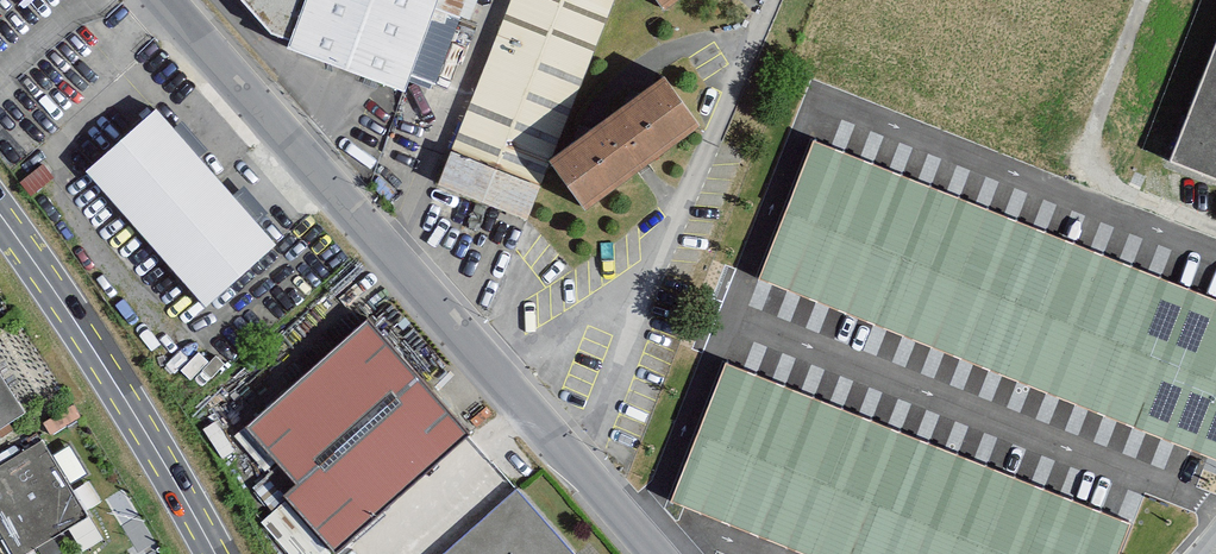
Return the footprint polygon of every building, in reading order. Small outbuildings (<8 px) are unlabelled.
[(269,35),(285,41),(282,50),(401,93),(435,0),(238,0),(269,35)] [(667,9),(680,0),(660,0),(667,9)] [(1168,160),(1215,179),(1215,42),(1168,160)] [(710,131),(672,77),(554,160),(592,214),(710,131)] [(154,111),(85,172),(207,308),(276,247),(154,111)] [(813,142),(759,279),(1215,459),(1215,300),(813,142)] [(366,320),(246,425),(296,482),(278,498),(327,553),(332,553),(468,437),(366,320)] [(727,366),(673,503),(805,553),(1120,553),(1132,524),(727,366)] [(0,377),(0,430),(24,414),(0,377)] [(39,443),(0,467),(0,542),(8,553),(30,553),(86,520),(39,443)] [(444,553),(573,553),(518,490),(444,553)]
